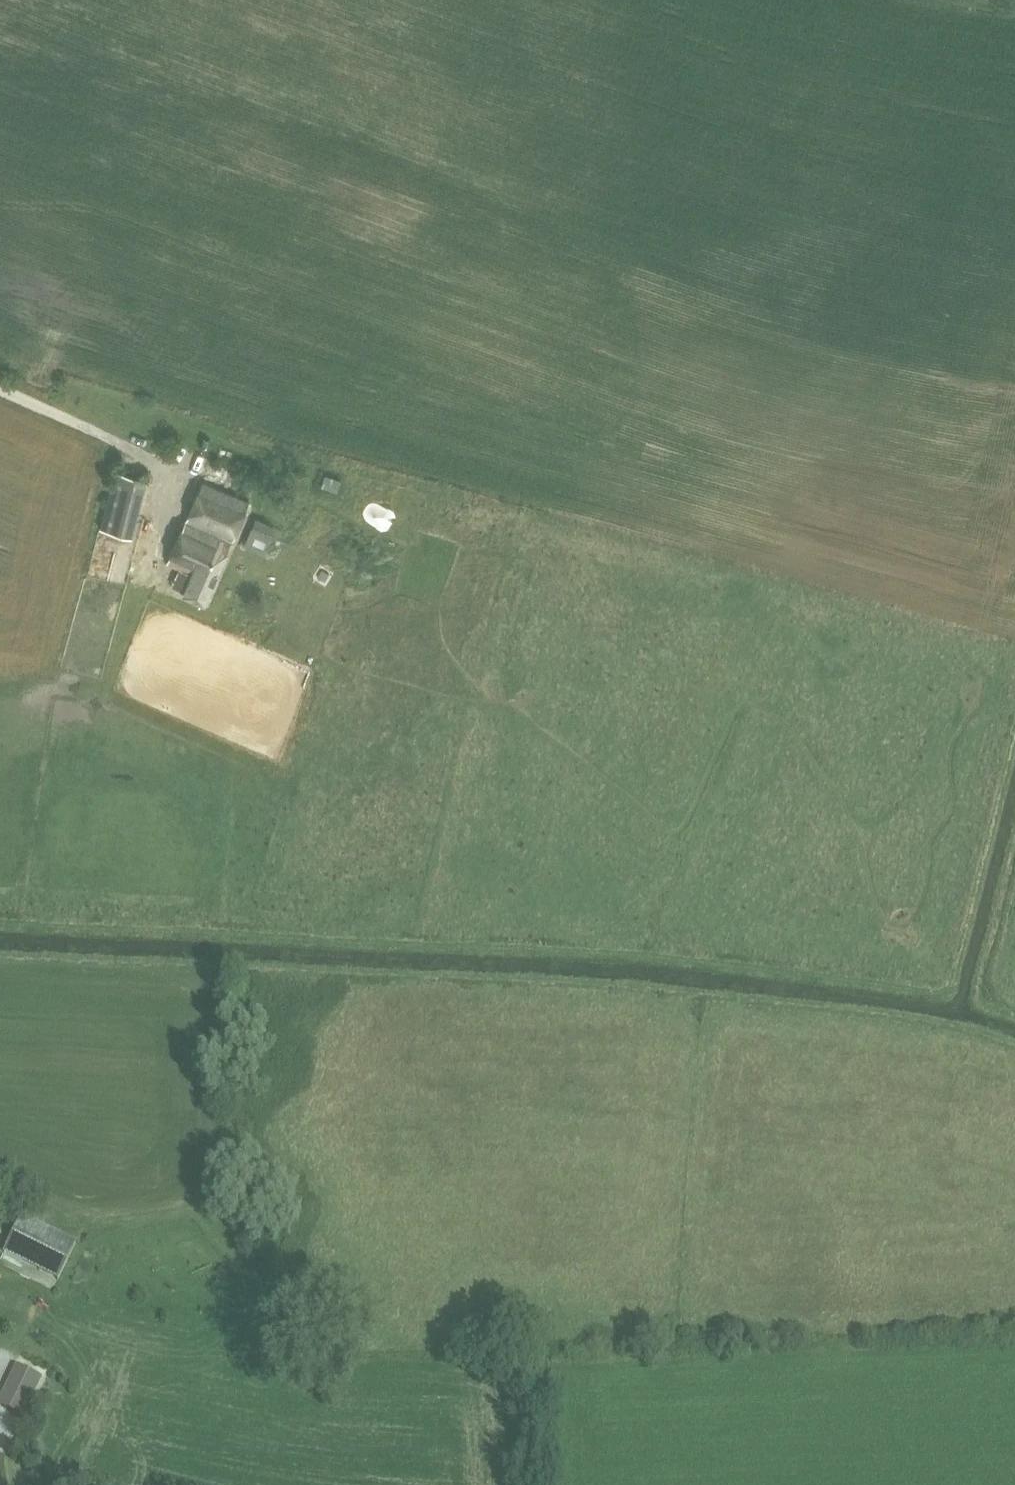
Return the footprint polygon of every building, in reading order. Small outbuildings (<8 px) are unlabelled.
[(99,528),(131,536),(147,478),(115,470),(99,528)] [(321,484),(338,490),(342,479),(325,473),(321,484)] [(184,592),(205,601),(249,500),(203,480),(167,561),(192,572),(184,592)] [(251,530),(270,538),(276,526),(257,517),(251,530)] [(22,1216),(3,1253),(57,1280),(76,1243),(22,1216)] [(23,1417),(43,1377),(17,1364),(0,1398),(0,1406),(23,1417)]
